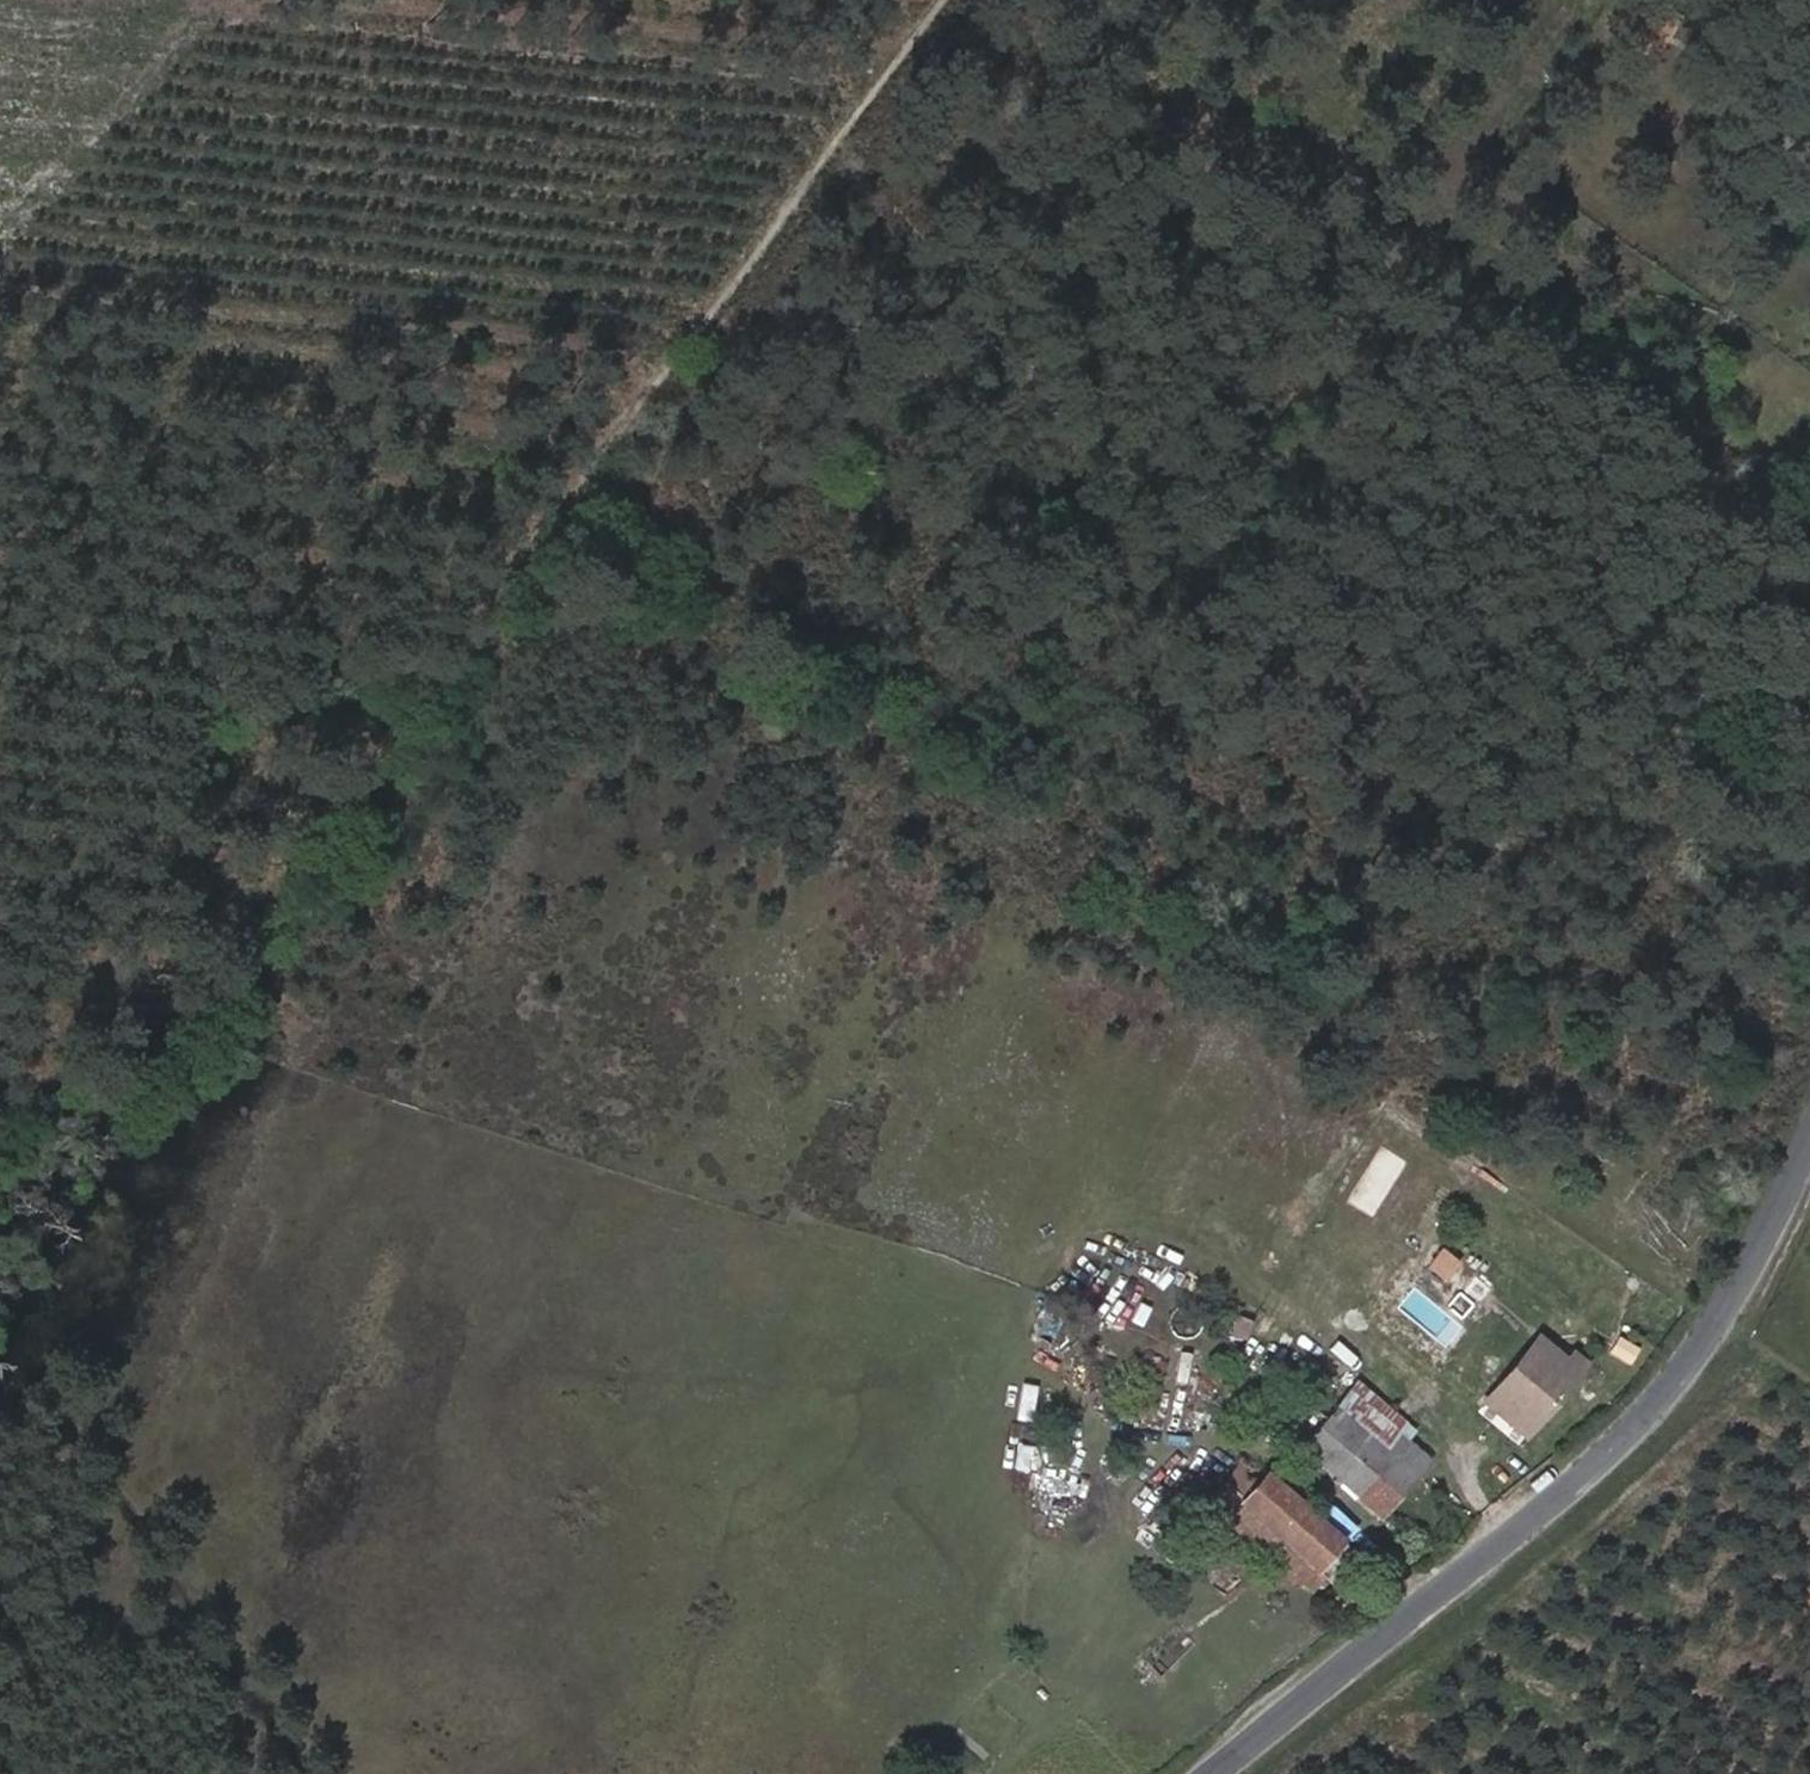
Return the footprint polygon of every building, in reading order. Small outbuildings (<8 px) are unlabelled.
[(1491,1406),(1524,1433),(1567,1382),(1566,1381),(1583,1360),(1574,1352),(1567,1361),(1536,1336),(1525,1349),(1533,1355),(1491,1406)] [(1342,1483),(1379,1440),(1336,1404),(1300,1445),(1342,1483)] [(1390,1450),(1418,1473),(1431,1458),(1404,1434),(1390,1450)] [(1379,1440),(1342,1483),(1381,1517),(1418,1473),(1390,1450),(1379,1440)] [(1255,1461),(1227,1491),(1279,1536),(1265,1552),(1312,1591),(1324,1576),(1333,1583),(1358,1553),(1268,1473),(1255,1461)]
